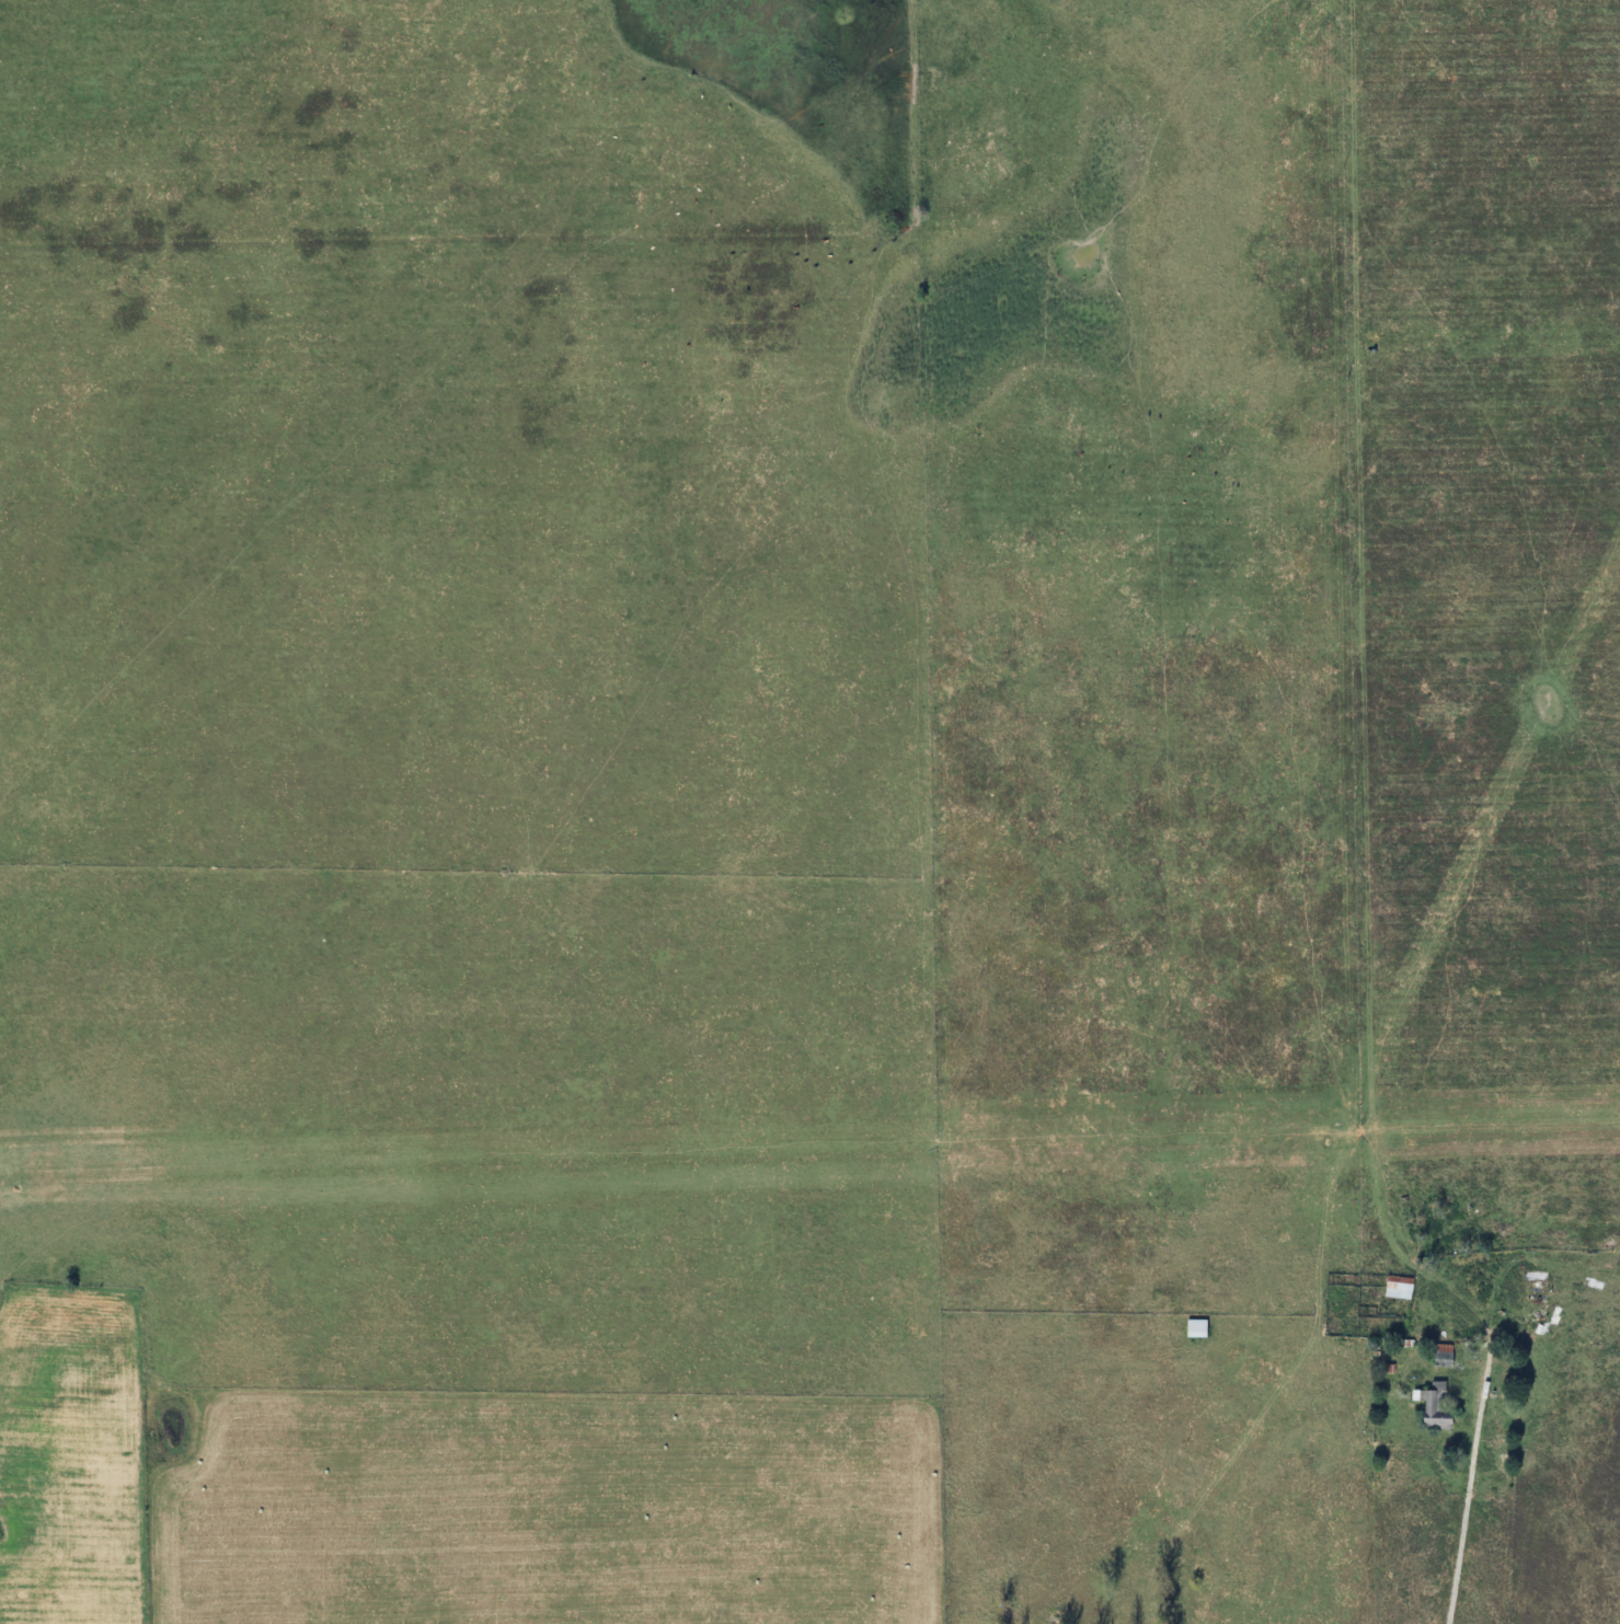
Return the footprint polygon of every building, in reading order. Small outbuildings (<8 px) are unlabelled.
[(1409,1277),(1382,1274),(1380,1296),(1407,1299),(1409,1277)] [(1516,1281),(1516,1320),(1541,1320),(1541,1281),(1516,1281)] [(1203,1318),(1182,1318),(1182,1336),(1203,1336),(1203,1318)] [(1430,1366),(1447,1366),(1447,1345),(1430,1345),(1430,1366)] [(1426,1390),(1414,1390),(1414,1400),(1418,1400),(1418,1427),(1446,1428),(1446,1406),(1441,1406),(1441,1381),(1426,1381),(1426,1390)]
